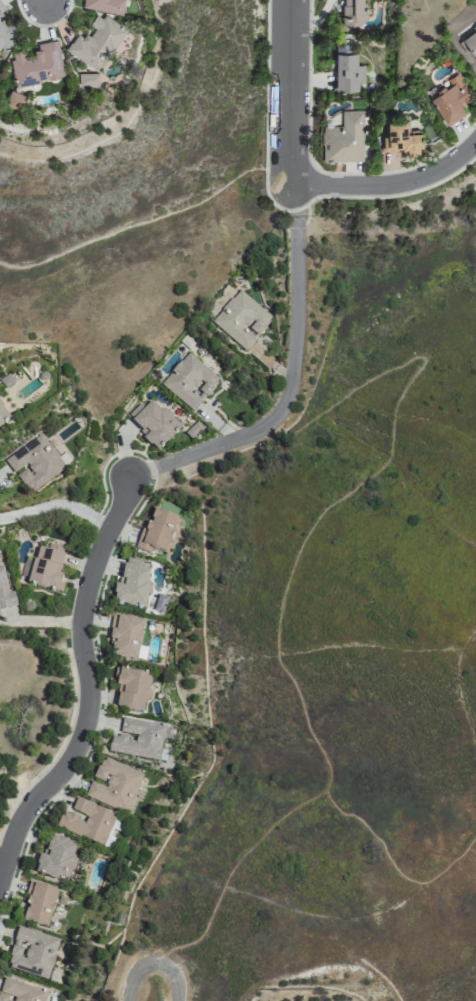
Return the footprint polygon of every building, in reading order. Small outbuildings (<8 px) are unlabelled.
[(122,14),(125,0),(83,0),(82,8),(122,14)] [(366,24),(366,0),(344,0),(343,23),(366,24)] [(99,72),(126,30),(98,11),(89,25),(92,28),(85,39),(77,34),(66,51),(99,72)] [(1,47),(4,53),(16,44),(11,36),(18,32),(11,21),(7,24),(0,14),(0,48),(1,47)] [(461,35),(475,59),(475,26),(461,35)] [(64,80),(57,40),(37,44),(39,55),(25,57),(24,52),(10,54),(16,87),(64,80)] [(357,92),(358,43),(337,43),(336,91),(357,92)] [(79,86),(99,86),(98,73),(79,74),(79,86)] [(446,126),(466,116),(461,105),(472,99),(459,73),(447,80),(450,85),(430,96),(446,126)] [(27,98),(11,92),(6,106),(22,112),(27,98)] [(364,161),(363,111),(342,111),(342,126),(323,127),(324,162),(364,161)] [(386,121),(386,139),(381,139),(381,151),(421,152),(421,133),(407,133),(407,121),(386,121)] [(210,322),(245,351),(256,338),(256,337),(272,317),(238,289),(210,322)] [(160,383),(192,411),(220,380),(188,352),(160,383)] [(180,429),(152,399),(144,407),(140,402),(125,416),(157,450),(180,429)] [(0,407),(0,426),(9,420),(0,407)] [(66,470),(41,433),(3,458),(14,474),(15,473),(29,494),(66,470)] [(177,516),(154,509),(148,527),(142,525),(135,549),(149,553),(150,548),(166,553),(177,516)] [(60,591),(64,573),(59,572),(65,547),(47,544),(46,549),(37,547),(35,560),(31,559),(26,584),(60,591)] [(112,603),(144,608),(151,569),(140,567),(141,561),(125,558),(121,585),(115,584),(112,603)] [(10,608),(10,607),(16,606),(13,591),(7,592),(2,566),(0,566),(0,609),(10,608)] [(109,654),(118,655),(118,657),(127,658),(127,657),(135,658),(138,645),(139,645),(141,634),(140,633),(142,620),(134,618),(134,617),(126,616),(126,617),(117,615),(115,629),(111,629),(109,638),(115,639),(114,643),(112,642),(109,654)] [(144,710),(150,672),(118,667),(113,705),(144,710)] [(160,758),(164,722),(121,717),(119,731),(135,733),(135,737),(110,734),(108,752),(160,758)] [(142,772),(102,757),(93,780),(91,779),(84,796),(127,813),(142,772)] [(55,828),(105,844),(116,811),(75,798),(71,810),(86,815),(85,819),(61,811),(55,828)] [(77,842),(46,834),(36,874),(66,882),(77,842)] [(21,919),(47,926),(58,890),(32,882),(21,919)] [(59,938),(18,926),(6,967),(47,978),(59,938)] [(57,982),(60,969),(50,967),(47,979),(57,982)] [(47,989),(3,977),(0,987),(0,1000),(43,1000),(47,989)]
